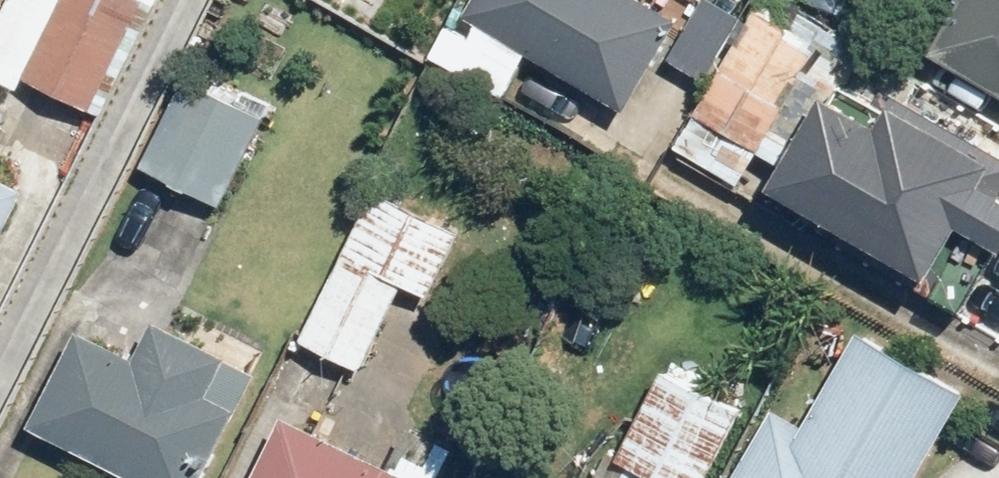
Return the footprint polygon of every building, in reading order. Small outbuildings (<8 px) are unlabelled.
[(36,74),(103,107),(155,4),(148,0),(74,0),(36,74)] [(478,15),(632,109),(691,13),(670,0),(488,0),(478,15)] [(998,89),(998,0),(945,0),(920,44),(998,89)] [(763,17),(701,114),(762,153),(824,55),(763,17)] [(153,170),(230,204),(268,118),(190,85),(153,170)] [(843,90),(787,189),(843,220),(834,236),(939,294),(978,224),(998,236),(998,153),(902,98),(891,117),(843,90)] [(53,129),(0,105),(0,244),(53,129)] [(381,192),(306,341),(392,384),(467,236),(381,192)] [(42,425),(145,477),(210,477),(266,370),(166,319),(147,355),(93,327),(42,425)] [(741,477),(926,477),(974,398),(872,337),(815,430),(782,410),(741,477)] [(626,464),(655,477),(715,477),(748,408),(670,372),(626,464)] [(292,421),(265,477),(416,477),(292,421)]
